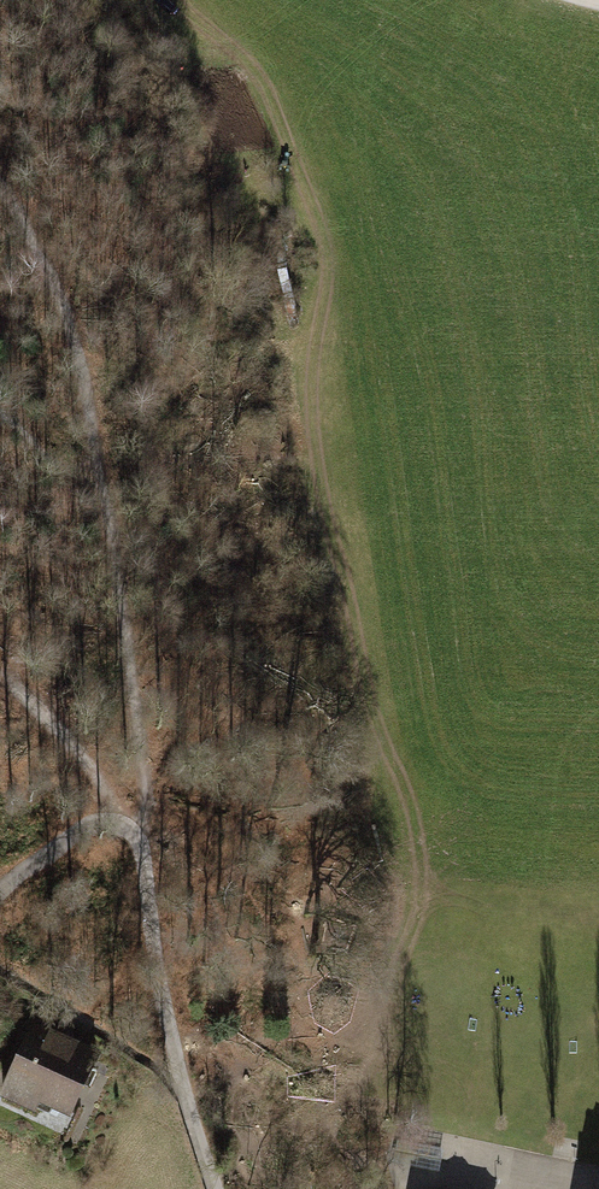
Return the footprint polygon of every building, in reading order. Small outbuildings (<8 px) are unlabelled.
[(30,1023),(0,1087),(0,1103),(66,1134),(103,1057),(30,1023)]
